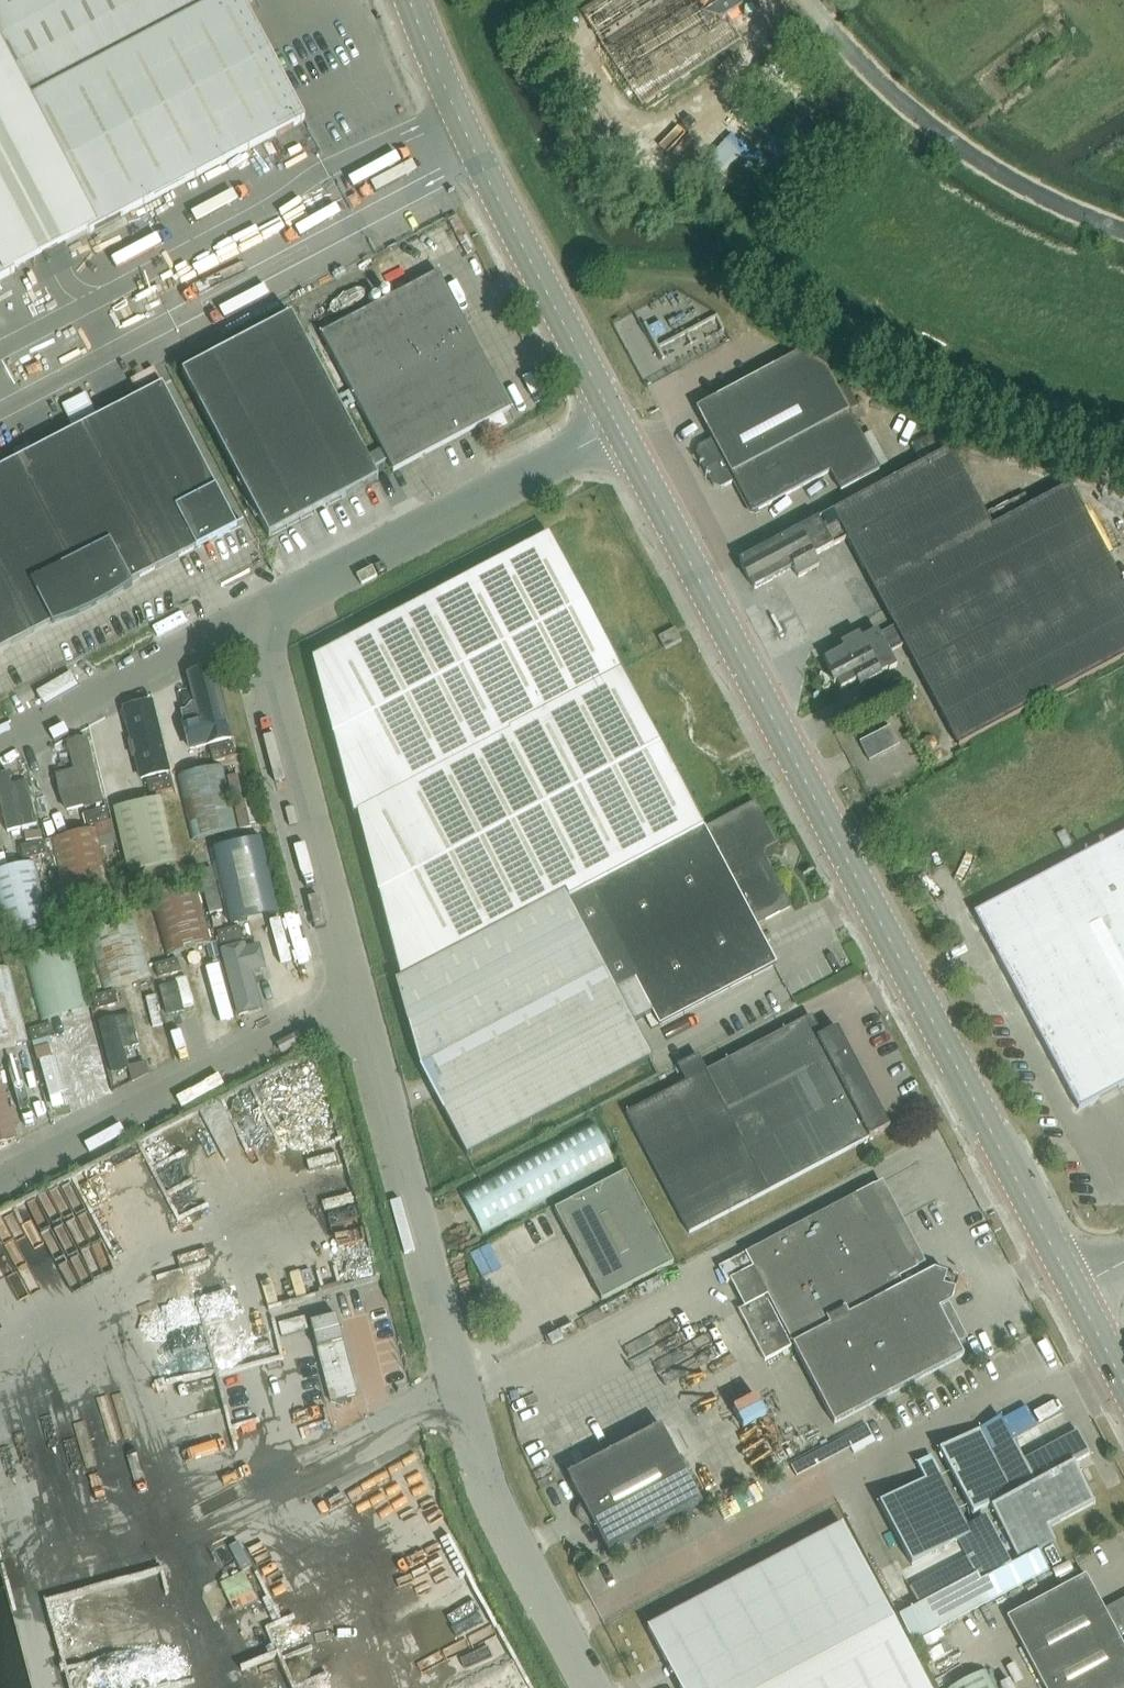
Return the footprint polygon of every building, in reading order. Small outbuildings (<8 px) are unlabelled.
[(88,234),(305,120),(242,0),(0,0),(0,67),(88,234)] [(639,105),(741,39),(728,20),(759,0),(663,0),(661,1),(661,0),(595,0),(578,11),(639,105)] [(88,234),(0,67),(0,280),(88,234)] [(740,156),(726,142),(699,168),(721,191),(730,183),(722,174),(740,156)] [(393,471),(510,409),(438,273),(321,335),(382,449),(367,457),(373,469),(388,461),(393,471)] [(367,457),(292,316),(182,374),(269,538),(379,480),(373,469),(367,457)] [(841,491),(880,469),(825,368),(799,353),(695,409),(712,439),(698,447),(696,454),(713,486),(721,489),(736,480),(753,513),(830,471),(841,491)] [(0,469),(0,651),(51,625),(53,627),(61,624),(70,621),(78,618),(86,614),(94,610),(102,606),(110,601),(118,596),(125,591),(133,586),(131,583),(237,528),(162,385),(0,469)] [(740,562),(754,589),(793,569),(798,578),(819,567),(813,557),(847,539),(894,627),(880,635),(877,631),(862,639),(859,634),(840,644),(843,649),(824,659),(831,672),(828,673),(834,684),(836,683),(841,690),(860,680),(863,686),(897,667),(889,653),(904,645),(959,747),(1123,658),(1123,587),(1070,485),(992,527),(950,449),(740,562)] [(437,596),(313,661),(353,815),(358,814),(401,980),(396,982),(420,1068),(466,1156),(651,1058),(633,1023),(653,1013),(659,1026),(776,965),(755,926),(791,907),(764,856),(766,849),(779,843),(778,841),(776,842),(754,802),(704,829),(622,672),(550,536),(437,596)] [(681,641),(675,630),(675,629),(659,638),(665,649),(681,641)] [(217,728),(220,739),(233,736),(214,665),(201,668),(209,698),(201,700),(209,730),(217,728)] [(123,711),(142,783),(172,775),(153,703),(123,711)] [(869,761),(899,745),(890,727),(860,743),(869,761)] [(57,777),(66,816),(105,806),(89,743),(66,749),(73,773),(57,777)] [(233,743),(210,749),(214,762),(236,756),(233,743)] [(177,776),(192,840),(239,829),(224,766),(177,776)] [(8,832),(37,826),(26,781),(13,784),(10,775),(0,778),(0,800),(8,832)] [(152,795),(173,789),(170,776),(149,782),(152,795)] [(158,798),(111,809),(126,874),(173,863),(158,798)] [(87,827),(110,821),(107,808),(84,814),(87,827)] [(97,830),(51,840),(65,906),(112,896),(97,830)] [(974,913),(1078,1109),(1123,1085),(1123,834),(974,913)] [(233,924),(279,912),(259,837),(212,850),(233,924)] [(43,841),(20,847),(23,860),(46,854),(43,841)] [(51,928),(35,863),(0,872),(0,919),(5,939),(51,928)] [(148,894),(167,959),(212,945),(193,880),(148,894)] [(85,925),(104,992),(152,978),(133,911),(85,925)] [(221,945),(244,939),(240,927),(218,932),(221,945)] [(69,944),(21,957),(39,1021),(85,1009),(69,944)] [(220,951),(238,1019),(265,1011),(256,973),(267,969),(261,945),(249,947),(248,944),(220,951)] [(156,965),(159,978),(181,972),(178,959),(156,965)] [(28,1042),(8,968),(0,970),(0,1050),(28,1042)] [(187,978),(176,981),(185,1010),(195,1006),(187,978)] [(96,1010),(118,1004),(115,991),(93,997),(96,1010)] [(100,1023),(113,1077),(144,1069),(131,1015),(100,1023)] [(837,1029),(816,1040),(806,1019),(705,1073),(626,1114),(689,1234),(890,1128),(860,1072),(859,1071),(858,1070),(857,1070),(856,1069),(855,1070),(853,1070),(848,1060),(853,1058),(837,1029)] [(33,1042),(56,1036),(52,1024),(30,1030),(33,1042)] [(56,1058),(43,1063),(54,1112),(66,1107),(62,1094),(66,1093),(56,1058)] [(0,1087),(0,1147),(18,1143),(4,1086),(0,1087)] [(262,1169),(287,1156),(263,1109),(238,1121),(262,1169)] [(483,1235),(614,1163),(592,1120),(461,1192),(483,1235)] [(626,1173),(555,1211),(602,1301),(673,1264),(626,1173)] [(959,1279),(934,1271),(922,1277),(875,1186),(719,1267),(726,1281),(731,1279),(745,1306),(738,1310),(764,1360),(792,1345),(834,1425),(964,1357),(939,1310),(951,1304),(959,1279)] [(311,1324),(331,1402),(344,1406),(346,1398),(357,1396),(337,1317),(311,1324)] [(225,1401),(226,1447),(265,1446),(265,1428),(253,1429),(252,1413),(239,1413),(238,1401),(225,1401)] [(973,1517),(991,1508),(1019,1561),(1038,1551),(1056,1541),(1049,1528),(1095,1504),(1074,1464),(1090,1456),(1077,1431),(1023,1460),(1013,1441),(1001,1418),(979,1429),(938,1451),(973,1517)] [(567,1476),(609,1554),(702,1504),(661,1426),(567,1476)] [(880,1504),(912,1565),(972,1534),(932,1456),(918,1464),(926,1480),(880,1504)] [(90,1487),(91,1505),(36,1508),(37,1547),(56,1546),(55,1532),(111,1529),(109,1486),(90,1487)] [(648,1628),(680,1687),(930,1687),(843,1525),(648,1628)] [(1019,1561),(980,1582),(990,1600),(1048,1569),(1038,1551),(1019,1561)] [(980,1582),(967,1557),(909,1588),(919,1606),(900,1616),(914,1642),(990,1600),(980,1582)] [(1105,1610),(1086,1575),(1007,1617),(1044,1687),(1123,1687),(1123,1600),(1105,1610)] [(986,1670),(953,1687),(996,1687),(986,1670)]
